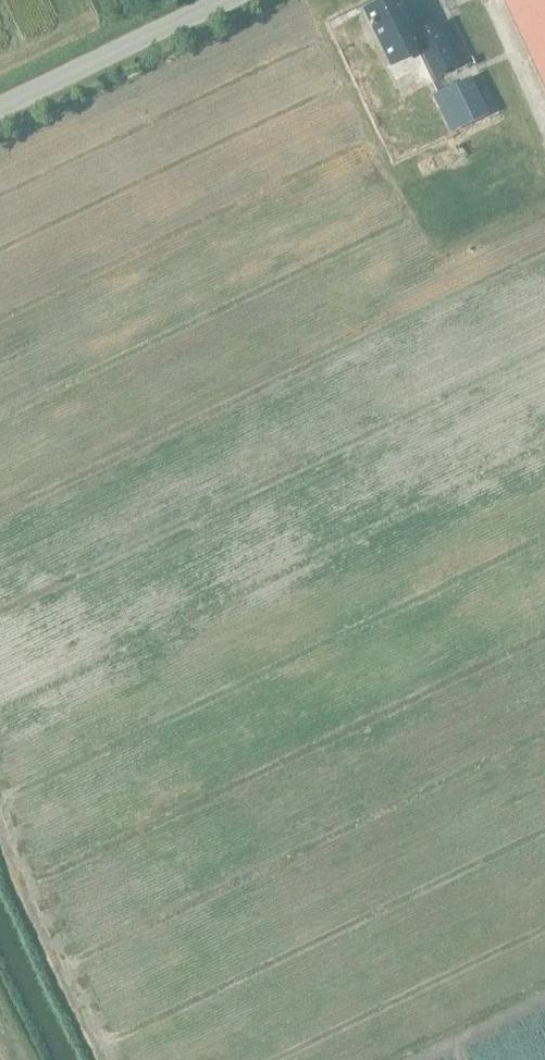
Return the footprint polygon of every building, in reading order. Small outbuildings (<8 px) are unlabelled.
[(364,9),(391,64),(422,49),(434,75),(456,65),(437,26),(415,36),(398,0),(383,0),(364,9)] [(544,87),(544,0),(504,0),(544,87)]
